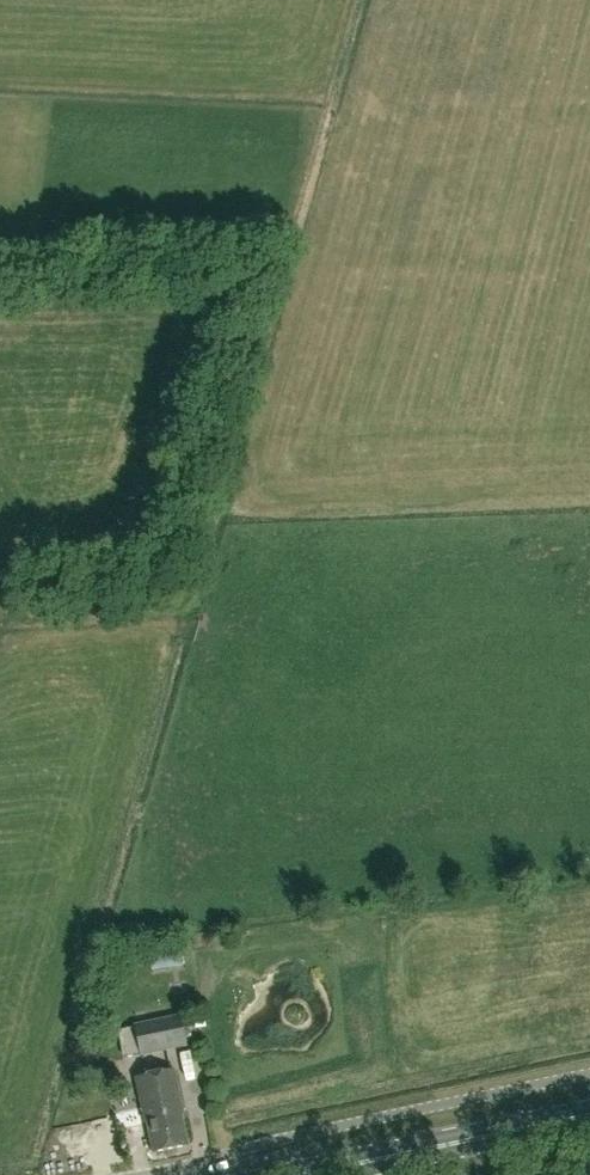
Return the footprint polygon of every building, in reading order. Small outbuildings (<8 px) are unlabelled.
[(140,1056),(186,1046),(179,1016),(134,1026),(140,1056)] [(181,1113),(181,1115),(183,1114),(174,1070),(135,1078),(142,1110),(167,1104),(170,1116),(181,1113)] [(167,1104),(142,1110),(144,1123),(146,1122),(153,1153),(187,1146),(181,1115),(181,1113),(170,1116),(167,1104)]
